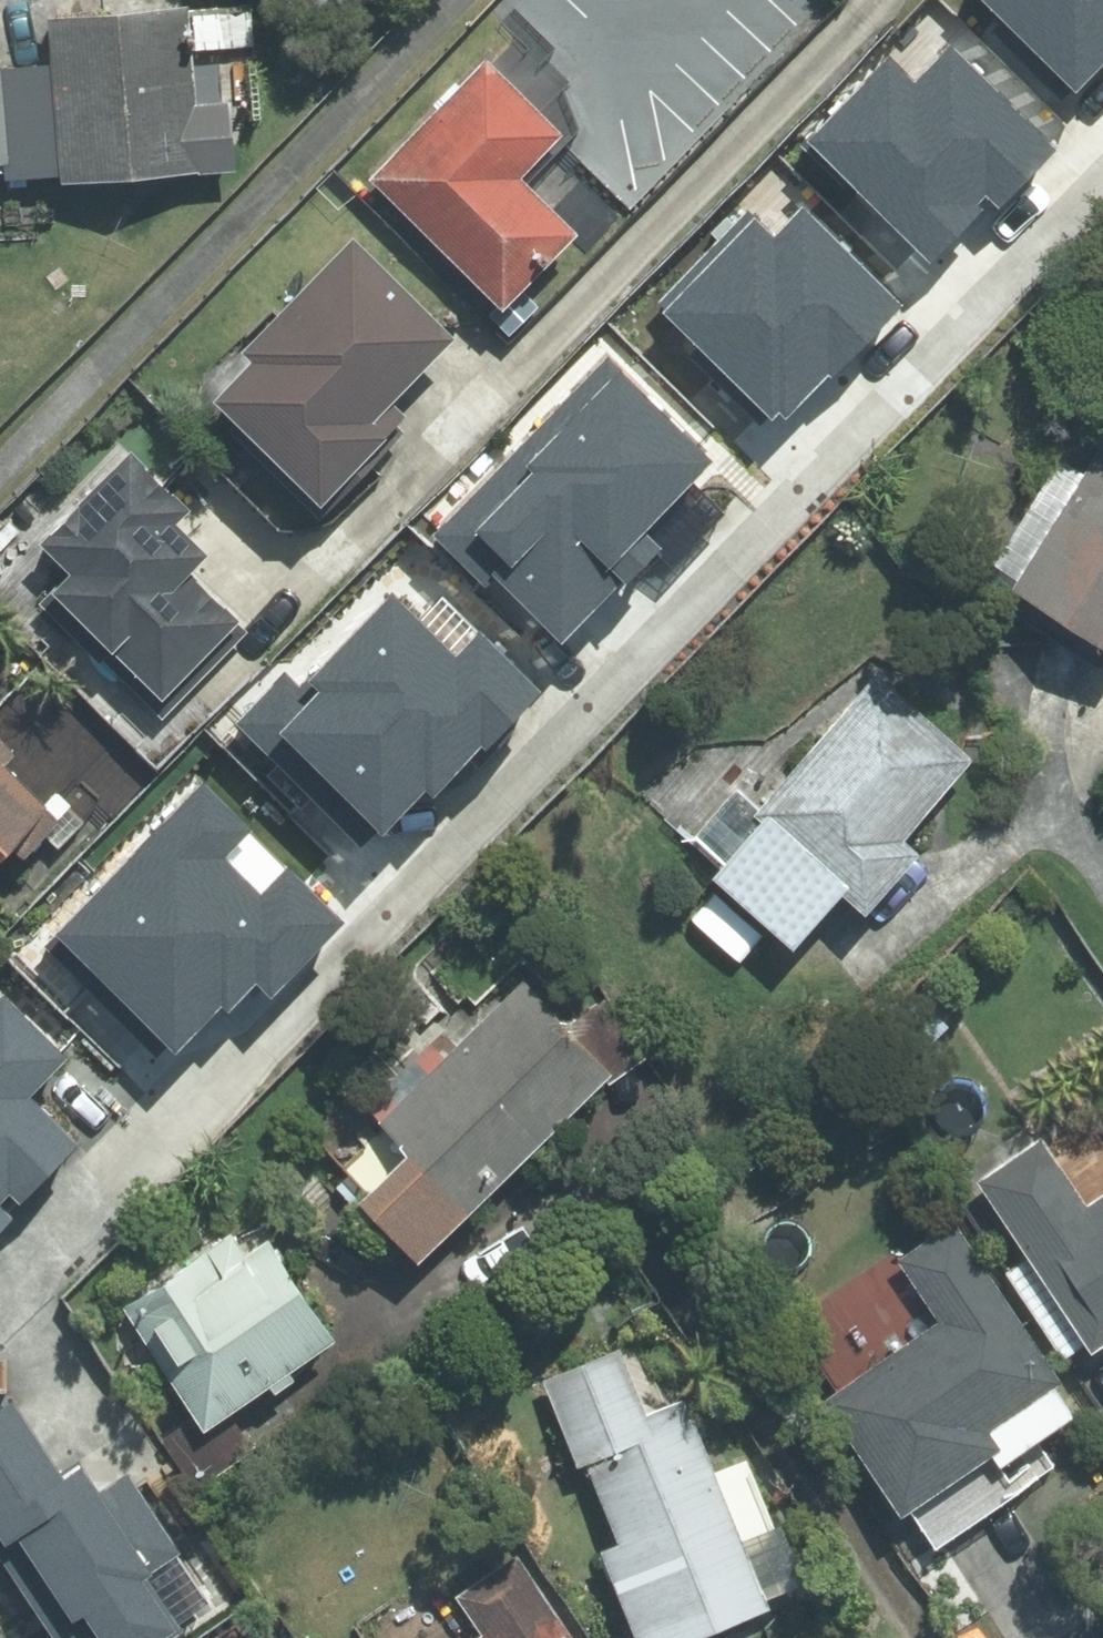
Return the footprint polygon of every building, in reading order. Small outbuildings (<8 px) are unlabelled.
[(1076,90),(1102,63),(1102,0),(984,0),(1076,90)] [(177,11),(36,21),(40,66),(47,178),(48,186),(224,173),(219,101),(184,104),(177,11)] [(889,54),(804,141),(930,263),(982,210),(978,206),(986,198),(998,210),(1057,150),(950,45),(916,79),(889,54)] [(474,64),(356,183),(488,312),(561,239),(502,181),(547,136),(474,64)] [(47,178),(40,66),(0,69),(0,182),(47,178)] [(666,308),(662,313),(772,421),(779,414),(786,421),(828,377),(831,380),(904,305),(803,206),(774,235),(748,210),(659,301),(666,308)] [(233,365),(190,407),(294,511),(388,418),(373,403),(398,378),(436,340),(338,242),(223,355),(233,365)] [(608,355),(431,536),(486,590),(496,580),(561,644),(622,581),(626,585),(661,549),(646,533),(717,461),(608,355)] [(1102,659),(1102,432),(994,599),(1098,667),(1102,659)] [(108,459),(23,546),(54,576),(32,599),(139,702),(218,621),(166,571),(182,555),(151,526),(163,514),(108,459)] [(285,672),(235,723),(360,844),(376,827),(383,835),(426,791),(434,798),(483,748),(487,752),(545,692),(477,628),(456,651),(421,619),(392,589),(298,685),(285,672)] [(456,651),(477,628),(443,595),(421,619),(456,651)] [(867,677),(737,820),(744,827),(820,895),(845,918),(902,856),(885,841),(958,759),(867,677)] [(30,811),(0,780),(0,840),(30,811)] [(204,783),(54,935),(174,1053),(221,1006),(229,1013),(257,985),(271,1000),(347,922),(287,863),(261,890),(227,857),(253,830),(204,783)] [(820,895),(744,827),(697,880),(774,947),(800,918),(820,895)] [(287,863),(253,830),(227,857),(261,890),(287,863)] [(546,969),(523,992),(554,1026),(578,1002),(546,969)] [(393,1155),(340,1204),(399,1265),(488,1181),(592,1083),(601,1074),(554,1026),(523,992),(512,981),(363,1123),(393,1155)] [(0,1002),(0,1231),(13,1218),(2,1207),(10,1199),(20,1209),(82,1147),(32,1098),(71,1059),(6,996),(0,1002)] [(593,999),(554,1026),(601,1074),(592,1083),(595,1087),(618,1073),(638,1060),(593,999)] [(305,1146),(328,1172),(367,1138),(344,1112),(305,1146)] [(964,1182),(1016,1262),(1069,1345),(1072,1350),(1102,1330),(1102,1186),(1074,1205),(1032,1139),(964,1182)] [(240,1225),(109,1308),(180,1419),(186,1428),(216,1408),(316,1345),(240,1225)] [(945,1226),(890,1262),(930,1323),(806,1404),(880,1518),(976,1456),(983,1467),(1058,1418),(1039,1390),(1048,1384),(945,1226)] [(1069,1345),(1016,1262),(996,1274),(1040,1343),(1049,1357),(1069,1345)] [(534,1378),(565,1466),(576,1462),(606,1545),(586,1552),(617,1637),(683,1637),(698,1632),(755,1612),(750,1599),(729,1540),(678,1397),(635,1412),(613,1350),(534,1378)] [(0,1406),(0,1552),(56,1637),(175,1637),(182,1633),(146,1577),(181,1554),(128,1474),(100,1492),(79,1459),(60,1470),(13,1398),(0,1406)] [(148,1441),(184,1496),(247,1455),(232,1432),(216,1408),(186,1428),(180,1419),(148,1441)] [(767,1526),(729,1540),(750,1599),(789,1585),(767,1526)] [(474,1637),(561,1637),(509,1558),(448,1597),(475,1637),(474,1637)]
